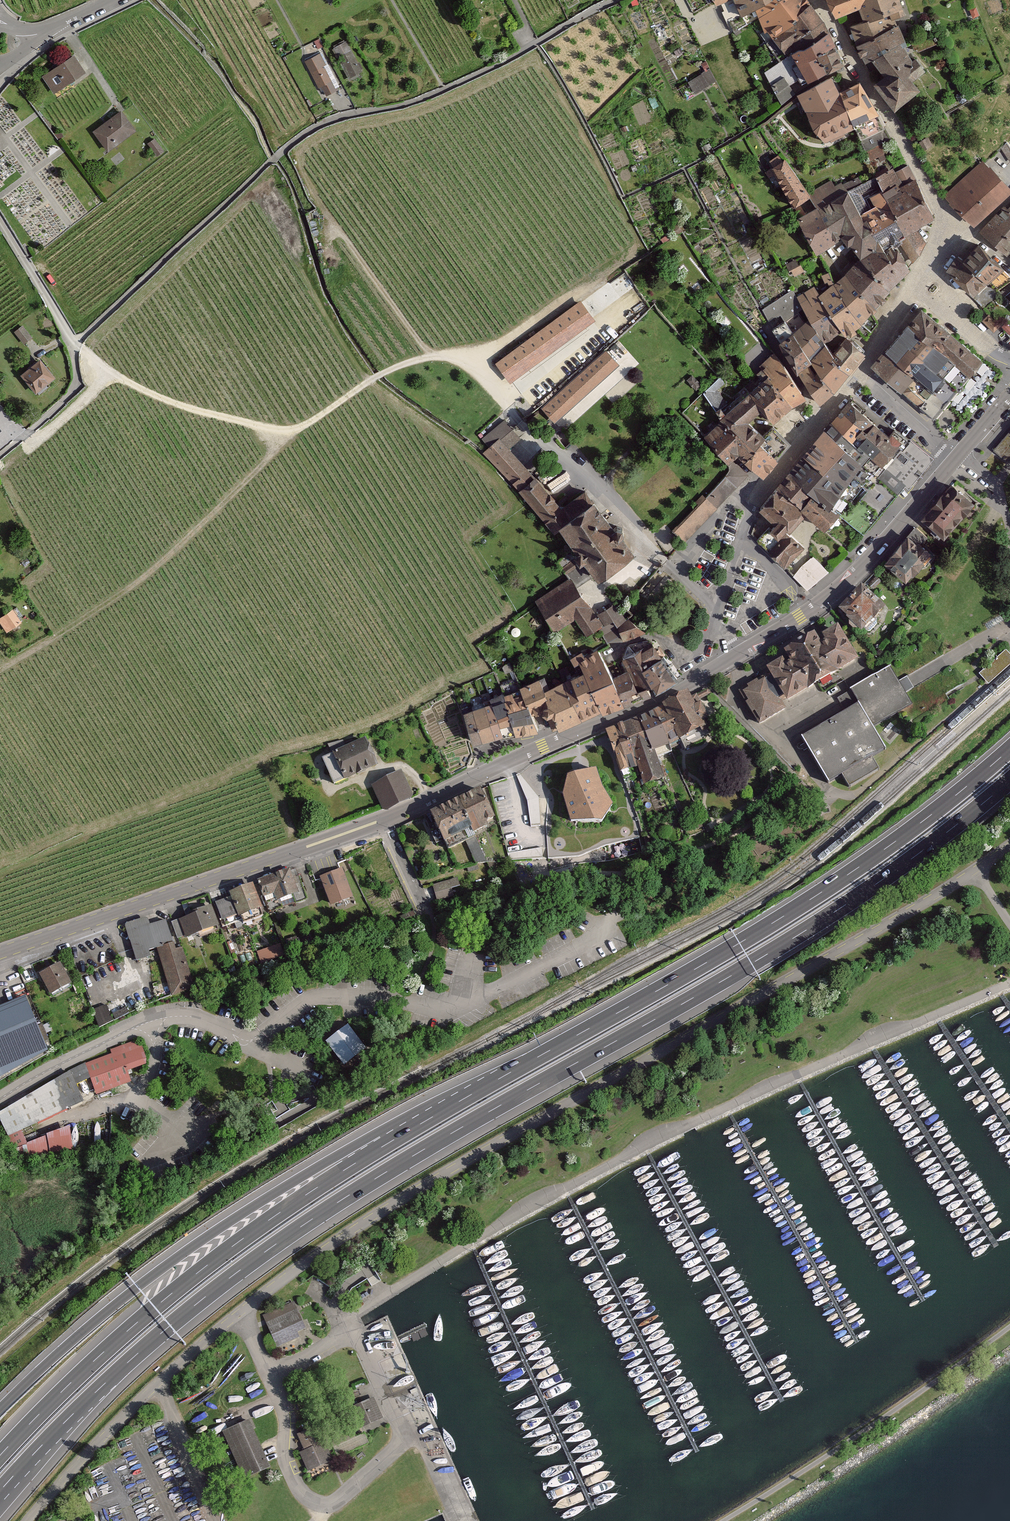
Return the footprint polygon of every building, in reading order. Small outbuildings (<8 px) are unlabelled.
[(742,15),(755,7),(767,0),(736,0),(742,15)] [(755,7),(759,16),(777,6),(776,2),(779,0),(767,0),(755,7)] [(805,0),(779,0),(776,2),(777,6),(759,16),(766,30),(760,34),(766,42),(779,33),(808,4),(805,0)] [(841,19),(857,13),(861,22),(852,27),(861,47),(870,64),(875,62),(886,77),(879,85),(902,112),(927,93),(926,89),(937,80),(927,65),(909,48),(912,45),(900,24),(911,19),(903,0),(831,0),(841,19)] [(821,20),(808,4),(779,33),(766,42),(777,57),(790,48),(787,44),(821,20)] [(827,33),(821,20),(787,44),(790,48),(793,52),(797,49),(802,49),(827,33)] [(834,46),(827,33),(802,49),(797,49),(793,52),(764,72),(782,105),(795,93),(789,85),(799,79),(801,84),(826,72),(816,54),(834,46)] [(349,78),(364,71),(349,39),(334,45),(349,78)] [(842,65),(834,46),(816,54),(826,72),(842,65)] [(341,89),(322,53),(306,62),(325,97),(341,89)] [(42,74),(55,95),(86,75),(73,54),(42,74)] [(689,82),(695,92),(716,80),(710,70),(689,82)] [(860,84),(840,93),(832,78),(798,97),(813,130),(823,140),(854,125),(859,140),(885,128),(879,115),(860,84)] [(96,131),(111,153),(138,135),(123,113),(96,131)] [(885,128),(859,140),(869,161),(879,157),(881,162),(886,159),(880,145),(891,140),(885,128)] [(928,138),(919,143),(923,150),(932,146),(928,138)] [(809,198),(784,162),(773,168),(795,208),(809,198)] [(984,164),(948,197),(975,226),(1009,194),(1009,192),(984,164)] [(785,321),(777,327),(824,402),(839,389),(855,370),(870,349),(852,334),(868,321),(882,306),(897,287),(916,269),(914,262),(921,255),(927,241),(921,231),(940,219),(908,165),(828,205),(831,212),(826,214),(819,208),(801,218),(821,256),(846,240),(864,258),(825,289),(811,275),(796,285),(814,316),(798,328),(790,317),(785,321)] [(1008,253),(1009,250),(1009,209),(987,233),(1008,253)] [(965,265),(960,260),(948,273),(978,302),(1005,272),(980,248),(965,265)] [(795,275),(805,270),(799,257),(789,262),(795,275)] [(791,289),(764,307),(769,319),(780,313),(785,321),(790,317),(804,307),(791,289)] [(596,319),(580,298),(496,362),(511,383),(596,319)] [(983,361),(921,309),(874,366),(921,405),(955,364),(970,376),(983,361)] [(989,315),(983,320),(994,332),(1000,326),(989,315)] [(24,323),(15,331),(29,348),(38,341),(24,323)] [(554,423),(620,364),(606,349),(540,408),(554,423)] [(770,375),(793,404),(806,398),(774,351),(759,365),(770,375)] [(42,357),(23,374),(39,393),(58,376),(42,357)] [(770,375),(749,392),(763,408),(773,421),(793,404),(770,375)] [(766,437),(748,420),(763,408),(749,392),(746,389),(730,404),(732,405),(722,417),(723,418),(738,432),(756,448),(761,442),(766,437)] [(889,439),(849,403),(807,451),(761,510),(778,524),(770,533),(778,541),(807,514),(826,531),(839,517),(863,535),(905,487),(909,490),(933,459),(910,441),(908,443),(894,431),(889,439)] [(738,432),(723,418),(704,435),(728,464),(733,459),(737,454),(745,460),(756,448),(738,432)] [(594,499),(571,517),(535,476),(509,448),(521,438),(505,419),(482,438),(489,446),(482,452),(519,491),(555,533),(561,528),(599,581),(636,553),(594,499)] [(995,452),(1009,463),(1009,461),(1009,433),(995,452)] [(779,459),(761,443),(756,448),(745,460),(763,477),(779,459)] [(706,497),(718,508),(749,475),(733,459),(728,464),(729,468),(728,472),(725,476),(706,497)] [(956,484),(926,519),(951,540),(981,505),(956,484)] [(672,531),(684,543),(718,508),(706,497),(703,494),(695,502),(698,504),(672,531)] [(920,526),(886,563),(910,585),(944,548),(920,526)] [(834,567),(793,532),(771,552),(809,588),(834,567)] [(567,572),(580,564),(575,558),(561,567),(565,573),(566,573),(567,572)] [(580,564),(567,572),(566,573),(569,577),(570,576),(577,587),(592,577),(582,562),(580,564)] [(587,636),(603,625),(577,587),(570,576),(569,577),(534,601),(557,633),(574,622),(572,620),(575,618),(587,636)] [(891,612),(865,588),(843,611),(869,635),(891,612)] [(615,602),(597,614),(605,625),(612,621),(613,620),(617,626),(627,620),(615,602)] [(0,617),(0,619),(8,631),(18,624),(8,611),(0,617)] [(638,613),(617,626),(624,643),(646,635),(638,613)] [(620,635),(612,621),(599,629),(607,643),(620,635)] [(774,671),(740,691),(759,723),(785,707),(780,699),(786,696),(788,698),(858,656),(838,623),(823,632),(825,636),(820,640),(814,630),(785,647),(792,660),(786,664),(782,658),(770,665),(774,671)] [(602,647),(575,661),(583,671),(552,686),(546,676),(525,685),(525,689),(511,694),(512,701),(474,712),(485,752),(545,730),(546,735),(658,693),(683,678),(668,655),(657,661),(648,647),(623,660),(626,666),(619,670),(602,647)] [(979,673),(988,684),(1009,664),(1009,654),(1006,649),(979,673)] [(845,711),(802,736),(829,783),(843,775),(850,786),(879,769),(872,758),(887,749),(874,727),(913,704),(906,692),(914,687),(907,676),(899,680),(890,665),(837,696),(845,711)] [(665,704),(605,729),(623,772),(638,766),(646,786),(669,776),(659,752),(711,730),(707,721),(714,719),(707,701),(699,704),(694,692),(665,704)] [(378,766),(366,739),(322,759),(334,786),(378,766)] [(602,824),(613,806),(603,789),(596,769),(567,778),(562,797),(570,823),(602,824)] [(401,770),(371,786),(383,811),(387,812),(412,799),(413,796),(401,770)] [(480,788),(429,814),(448,851),(465,842),(475,837),(474,834),(488,827),(487,823),(496,819),(480,788)] [(540,795),(529,796),(531,824),(542,823),(540,795)] [(475,837),(465,842),(476,863),(487,863),(475,837)] [(310,864),(321,893),(353,882),(343,852),(310,864)] [(307,901),(295,869),(258,882),(231,891),(233,896),(185,913),(151,925),(148,915),(126,923),(139,960),(159,953),(173,992),(197,983),(182,941),(226,926),(224,923),(241,917),(243,923),(307,901)] [(460,877),(432,884),(436,900),(464,892),(460,877)] [(280,943),(259,949),(261,960),(283,955),(280,943)] [(51,996),(72,985),(60,963),(39,975),(51,996)] [(50,1049),(28,995),(0,1007),(0,1078),(50,1049)] [(95,1009),(102,1025),(115,1020),(108,1003),(95,1009)] [(344,1067),(366,1050),(348,1025),(325,1042),(344,1067)] [(96,1095),(131,1083),(127,1072),(146,1066),(146,1059),(141,1043),(132,1042),(110,1050),(111,1055),(85,1064),(96,1095)] [(85,1106),(70,1076),(4,1109),(19,1139),(85,1106)] [(297,1304),(265,1316),(279,1346),(310,1333),(297,1304)] [(377,1397),(358,1406),(369,1428),(388,1418),(377,1397)] [(252,1420),(224,1432),(246,1482),(273,1470),(252,1420)] [(303,1452),(311,1470),(336,1460),(328,1441),(322,1444),(316,1429),(302,1435),(308,1450),(303,1452)]
